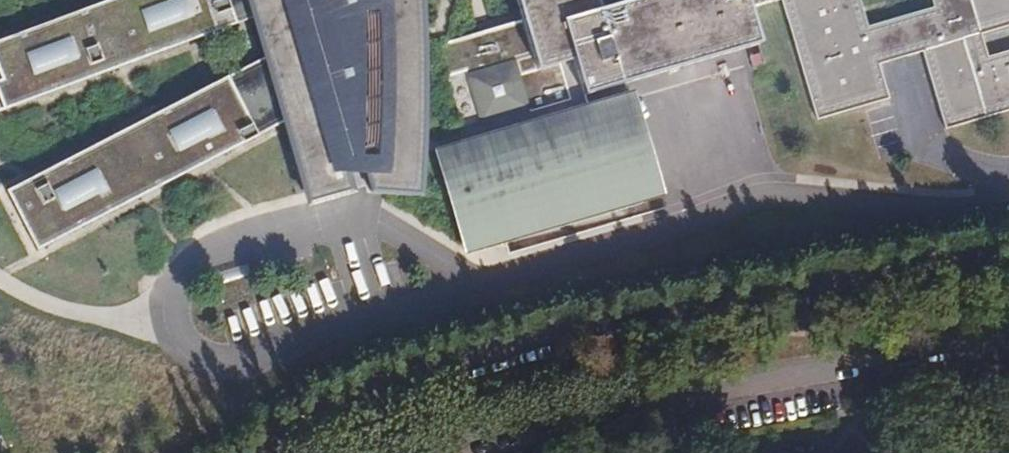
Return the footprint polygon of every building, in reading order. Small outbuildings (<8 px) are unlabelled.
[(0,40),(0,111),(246,18),(258,58),(0,193),(0,195),(30,252),(277,123),(302,205),(345,191),(338,169),(353,164),(364,194),(403,197),(404,173),(408,172),(409,146),(409,119),(410,85),(409,51),(406,0),(104,0),(0,40)] [(539,67),(574,58),(583,92),(758,42),(748,5),(768,0),(645,0),(599,12),(595,0),(520,0),(539,67)] [(816,118),(887,98),(877,62),(963,39),(985,115),(1008,109),(1008,0),(934,0),(936,8),(867,27),(859,0),(782,0),(816,118)] [(439,45),(443,72),(484,66),(479,39),(439,45)] [(474,111),(526,97),(516,60),(464,73),(474,111)] [(432,154),(462,254),(661,195),(632,96),(432,154)]
